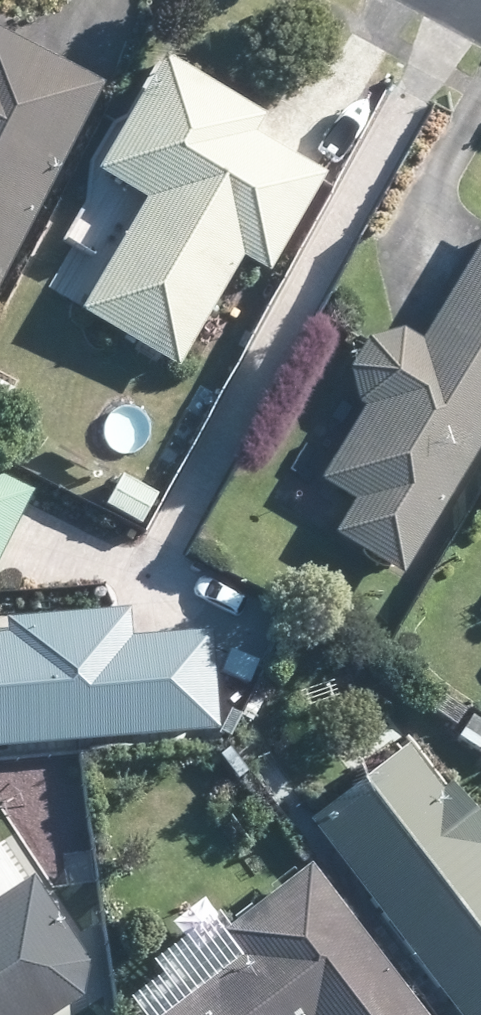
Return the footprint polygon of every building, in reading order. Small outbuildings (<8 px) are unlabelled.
[(94,81),(0,33),(0,265),(94,81)] [(246,130),(255,112),(151,51),(84,167),(136,196),(77,298),(73,304),(170,362),(235,252),(261,267),(312,180),(317,171),(246,130)] [(480,430),(480,222),(413,334),(396,323),(361,333),(343,364),(345,371),(352,398),(358,401),(313,477),(349,498),(329,532),(397,572),(480,430)] [(37,463),(65,478),(80,452),(53,435),(37,463)] [(99,500),(134,520),(152,490),(118,469),(99,500)] [(21,497),(25,490),(0,477),(0,538),(21,497)] [(209,727),(201,630),(120,636),(119,607),(17,614),(4,615),(6,631),(0,632),(0,743),(209,727)] [(216,669),(244,680),(251,659),(224,649),(216,669)] [(245,769),(240,763),(260,747),(236,717),(221,728),(229,739),(224,743),(213,752),(235,778),(245,769)] [(446,781),(434,790),(399,744),(356,777),(311,810),(303,816),(453,1014),(480,1014),(480,849),(475,841),(480,837),(480,829),(462,802),(446,781)] [(301,862),(215,928),(233,954),(174,998),(159,979),(139,993),(154,1013),(151,1014),(417,1014),(301,862)] [(95,988),(28,887),(0,906),(0,1014),(54,1014),(95,988)]
